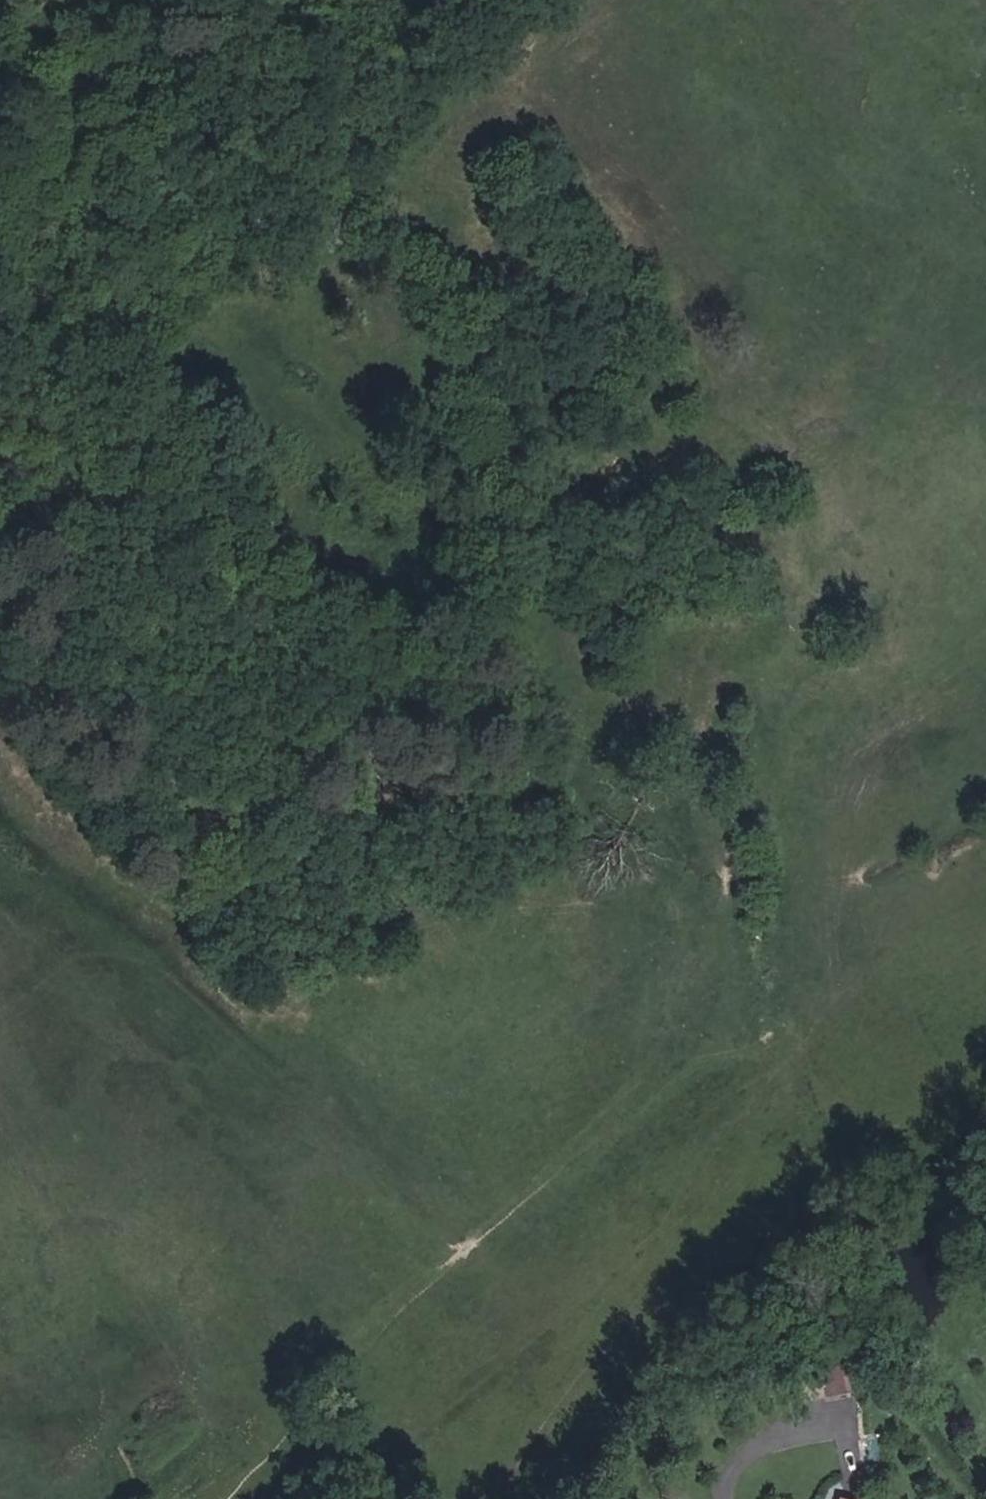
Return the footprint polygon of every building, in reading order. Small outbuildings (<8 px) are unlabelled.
[(841,1398),(840,1373),(814,1375),(817,1401),(841,1398)]
